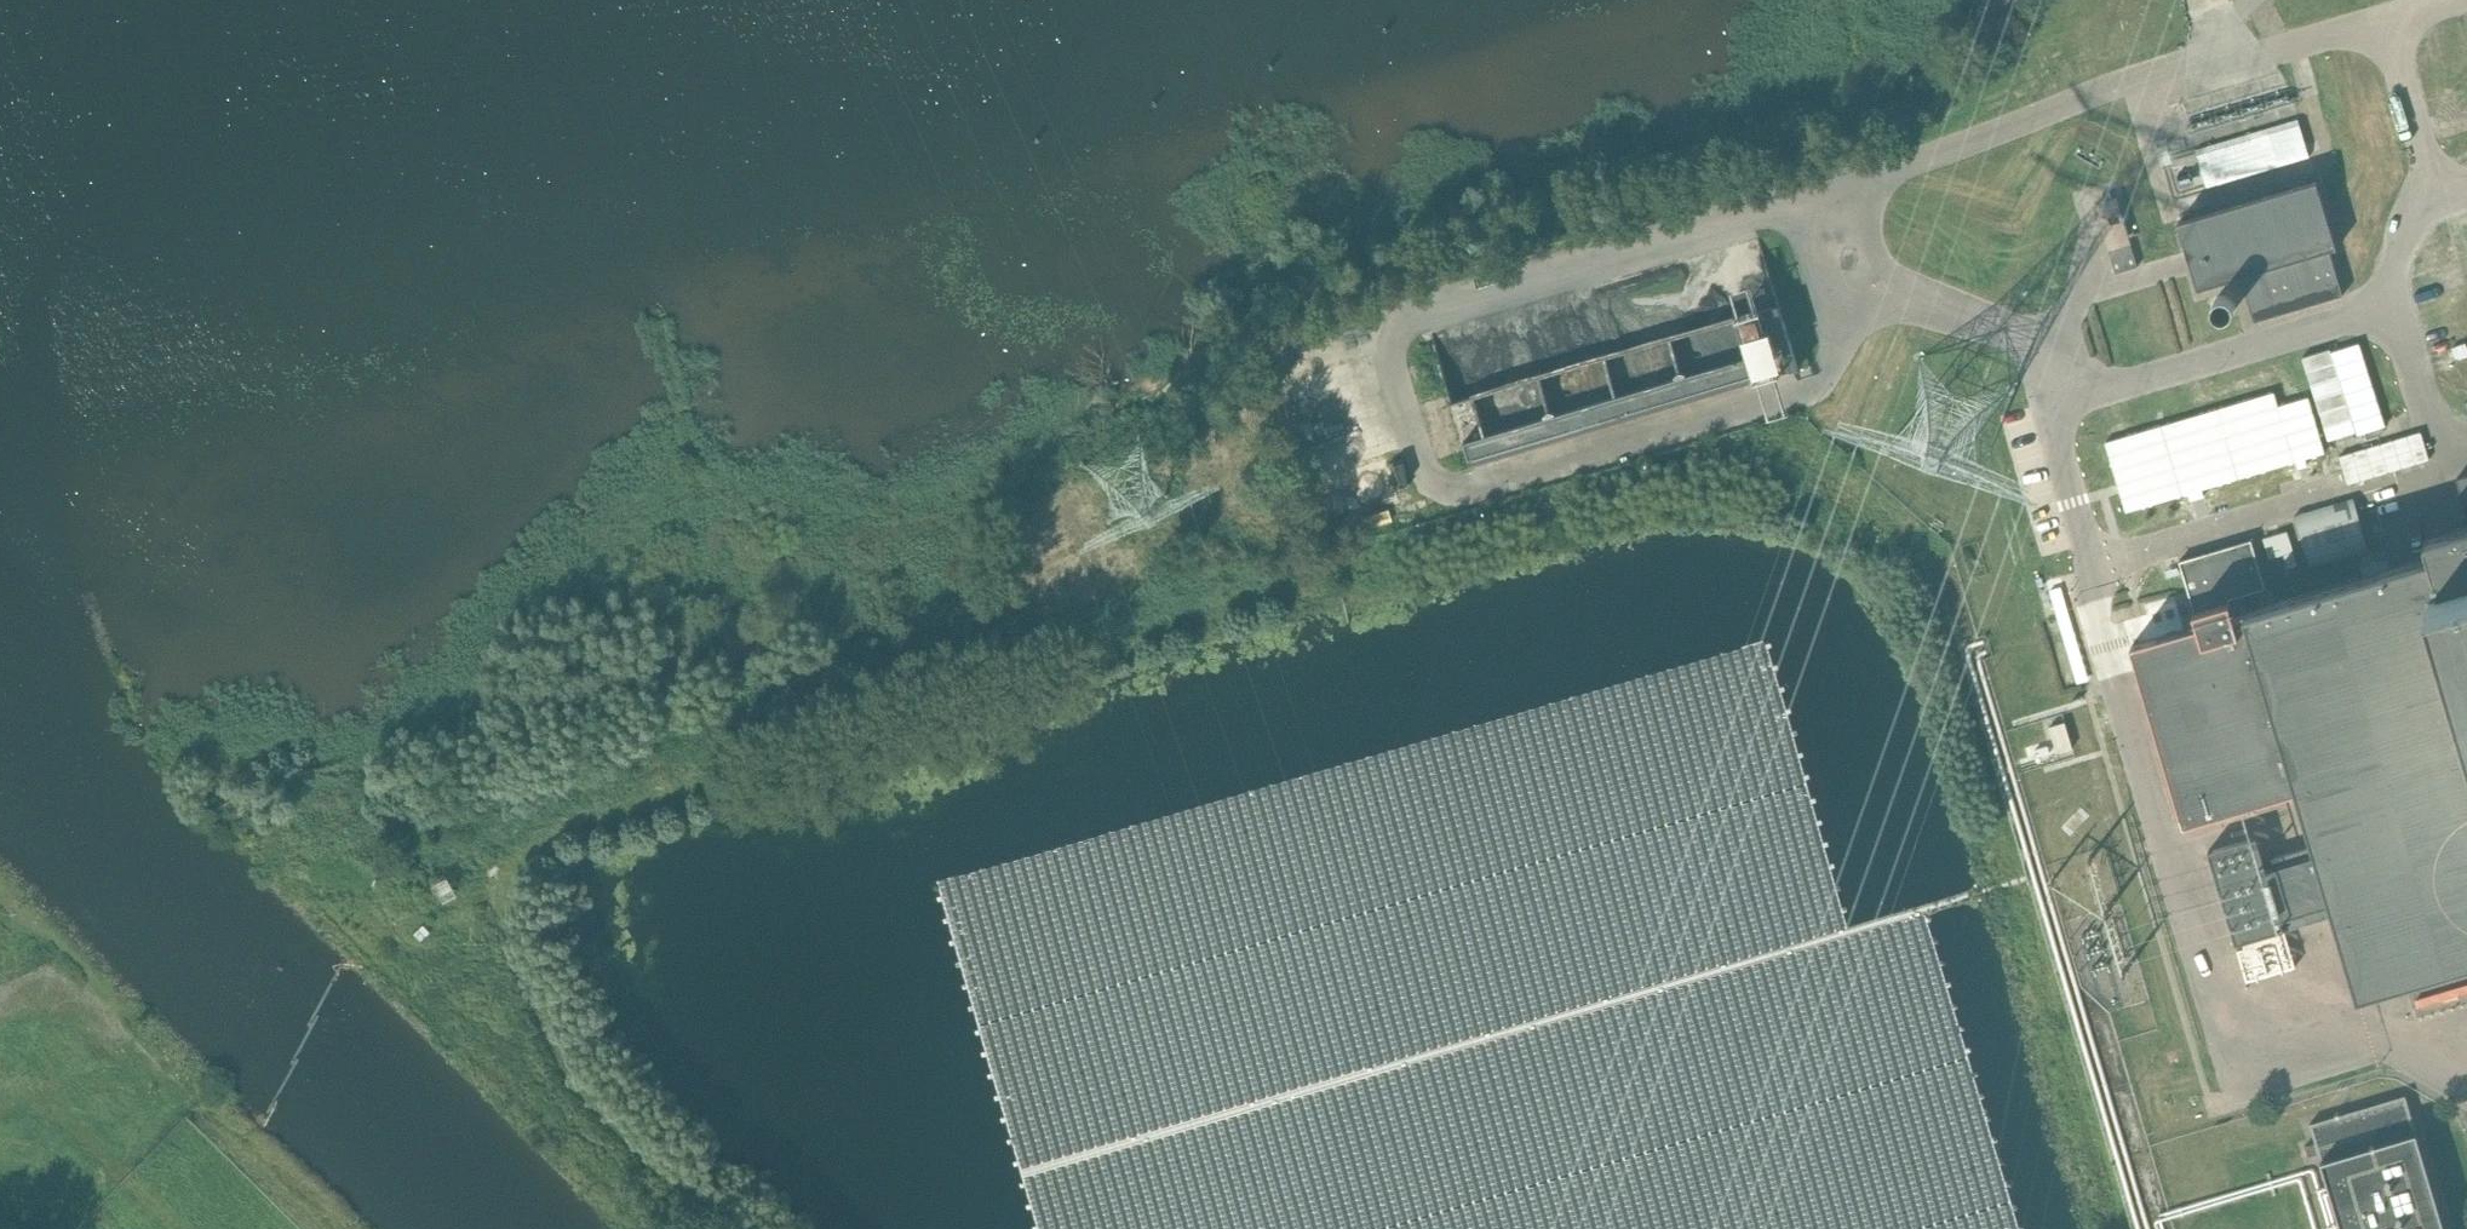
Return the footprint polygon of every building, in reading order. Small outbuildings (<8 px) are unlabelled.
[(2299,119),(2195,150),(2206,187),(2310,157),(2299,119)] [(2336,249),(2316,182),(2177,224),(2197,290),(2240,277),(2254,322),(2343,295),(2330,251),(2336,249)] [(2130,245),(2109,251),(2115,274),(2137,267),(2130,245)] [(2227,321),(2230,319),(2232,317),(2233,313),(2233,310),(2232,306),(2229,304),(2226,302),(2223,301),(2219,302),(2216,303),(2214,306),(2212,309),(2212,312),(2213,316),(2214,319),(2217,321),(2220,322),(2224,322),(2227,321)] [(1747,360),(1484,439),(1490,461),(1798,369),(1779,305),(1735,319),(1747,360)] [(2283,425),(2112,475),(2128,533),(2300,483),(2283,425)] [(2456,479),(2466,516),(2466,476),(2456,479)] [(2350,499),(2294,515),(2310,569),(2366,552),(2350,499)] [(2262,862),(2255,837),(2207,850),(2216,879),(2236,943),(2283,929),(2280,920),(2287,917),(2290,927),(2335,914),(2359,994),(2466,961),(2466,526),(2425,538),(2430,556),(2247,612),(2251,629),(2241,632),(2232,601),(2265,591),(2252,541),(2180,562),(2199,628),(2134,647),(2147,692),(2139,695),(2179,825),(2297,789),(2314,846),(2262,862)] [(2286,531),(2262,539),(2268,559),(2283,555),(2287,569),(2297,566),(2286,531)] [(2066,723),(2050,728),(2058,753),(2073,748),(2066,723)] [(2306,1145),(2309,1155),(2319,1152),(2342,1228),(2446,1228),(2406,1095),(2311,1123),(2316,1142),(2306,1145)]
